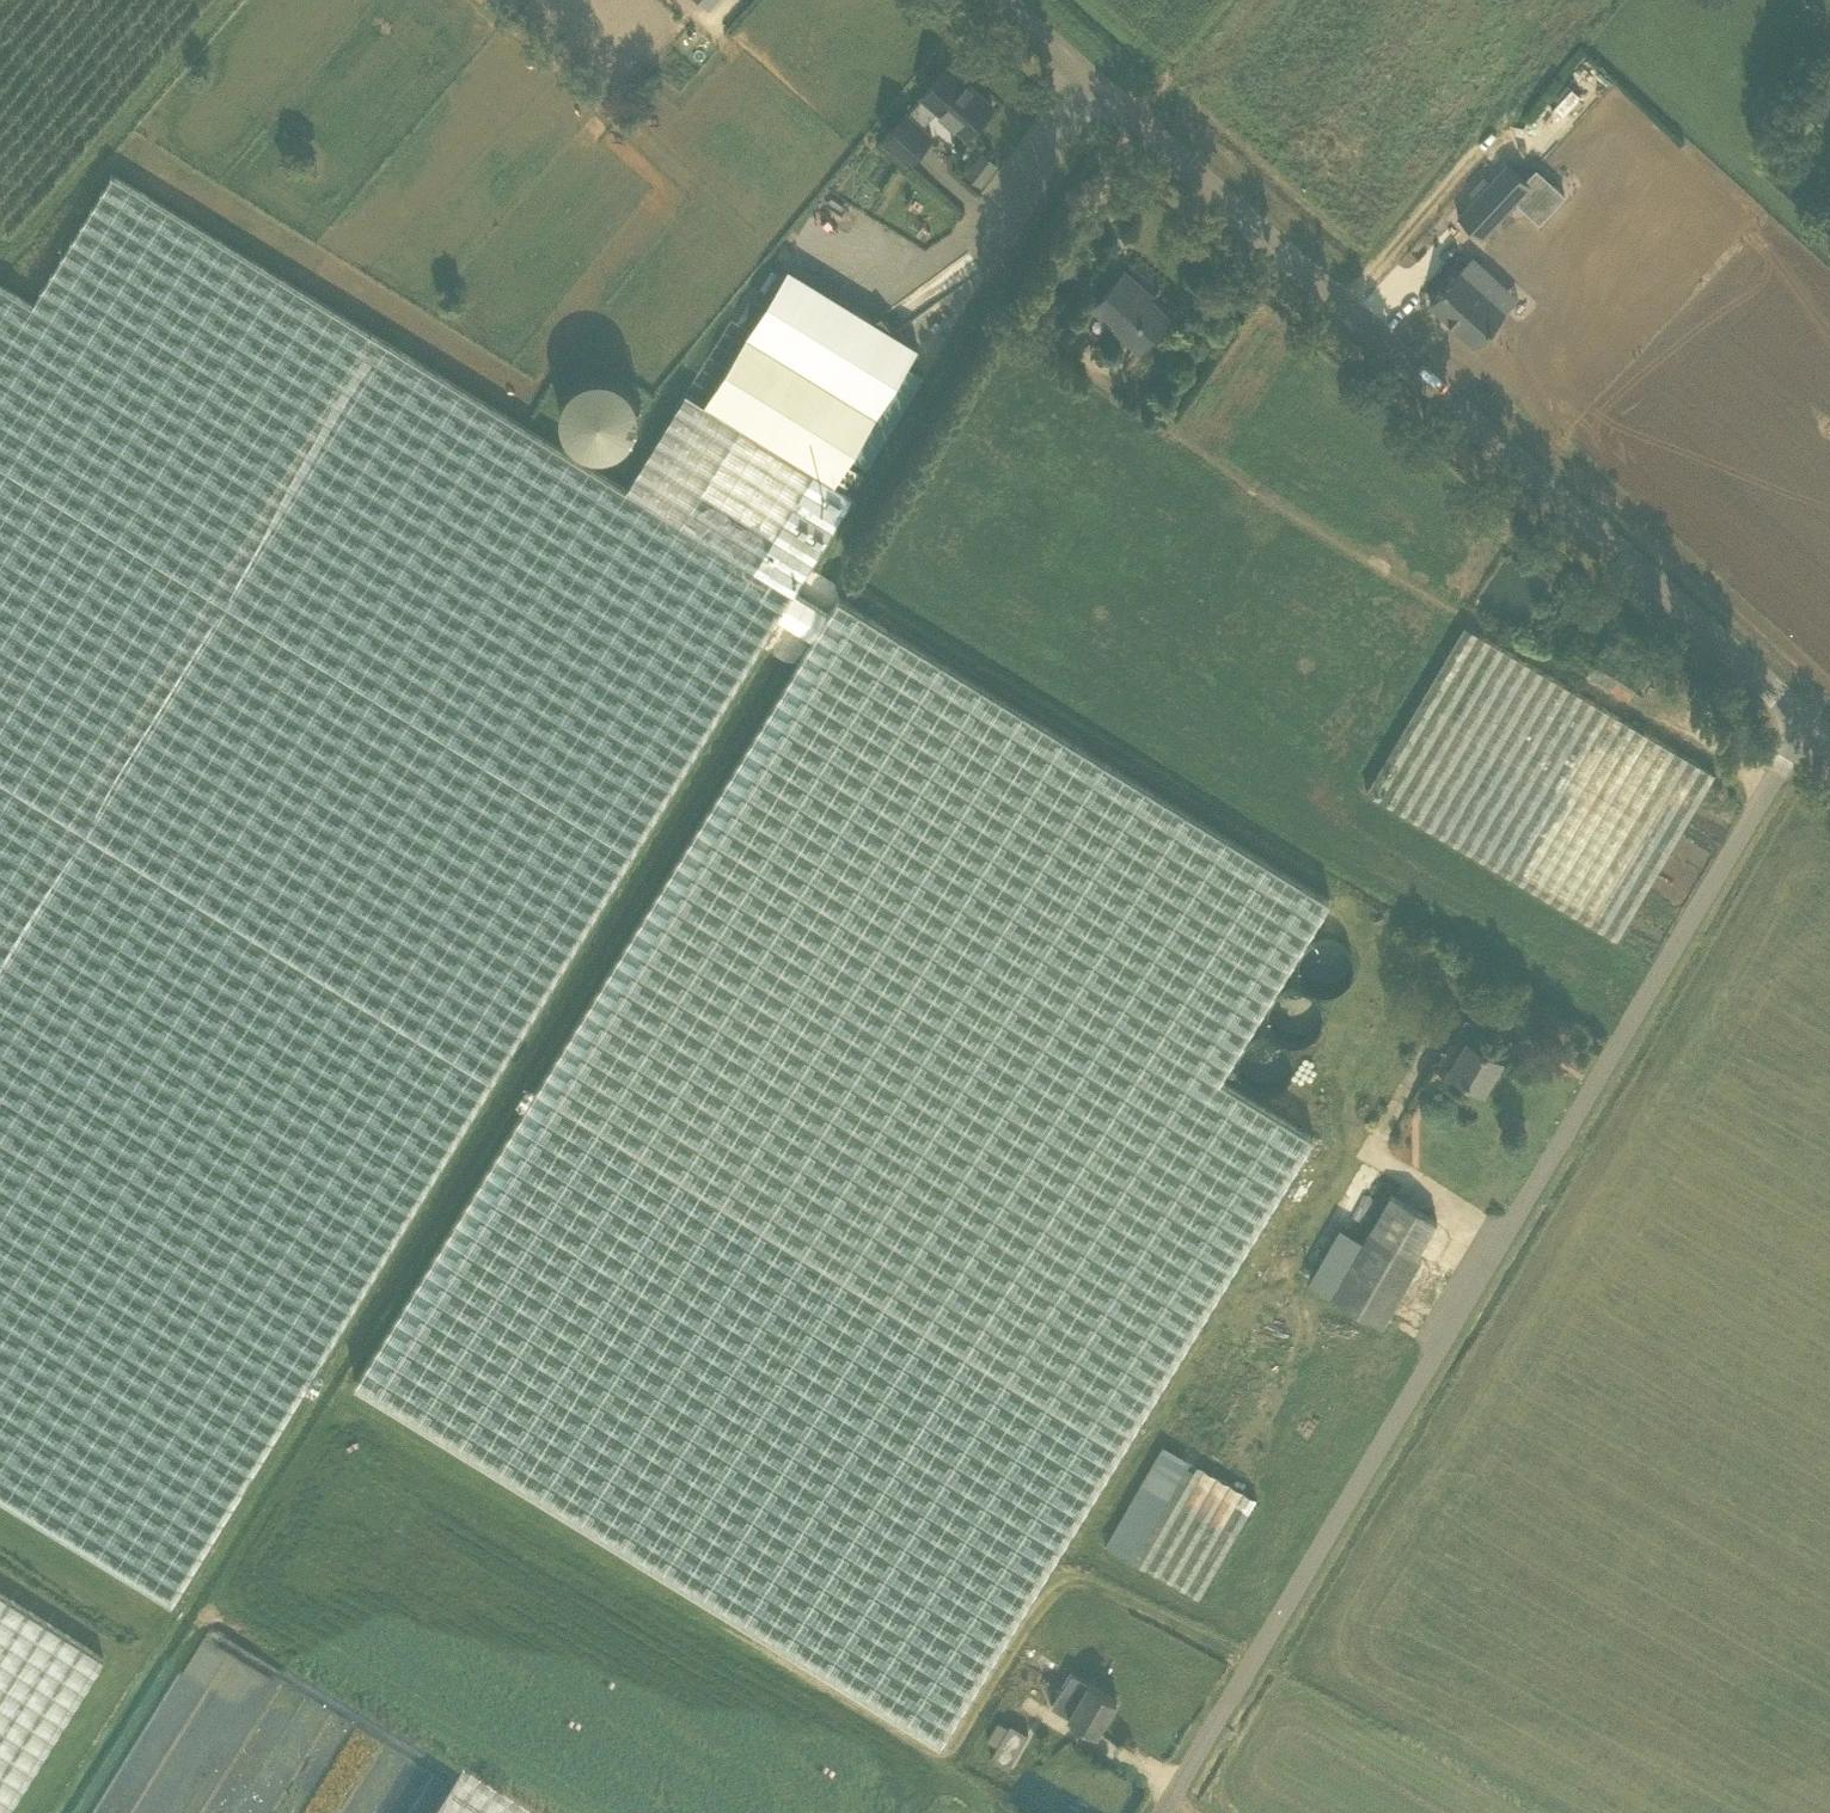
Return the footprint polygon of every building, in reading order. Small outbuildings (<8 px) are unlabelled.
[(932,133),(923,125),(939,107),(967,133),(993,104),(948,64),(923,93),(924,94),(908,112),(907,111),(884,137),(909,159),(932,133)] [(965,170),(982,183),(999,160),(983,148),(965,170)] [(1509,150),(1491,167),(1515,192),(1533,175),(1509,150)] [(835,481),(931,346),(792,257),(706,401),(687,390),(627,488),(114,172),(34,302),(0,281),(0,1491),(175,1598),(854,492),(835,481)] [(1585,244),(1562,222),(1527,190),(1503,217),(1563,269),(1585,244)] [(1454,275),(1430,301),(1468,334),(1491,308),(1468,287),(1482,272),(1468,260),(1454,275)] [(1155,329),(1168,315),(1138,288),(1141,285),(1125,270),(1095,303),(1141,344),(1155,329)] [(583,456),(638,414),(596,360),(542,402),(583,456)] [(848,479),(857,485),(864,473),(855,467),(848,479)] [(823,606),(832,593),(812,579),(802,591),(823,606)] [(837,595),(362,1407),(963,1759),(1322,1145),(1218,1085),(1335,886),(837,595)] [(1367,788),(1597,925),(1618,938),(1716,772),(1465,624),(1367,788)] [(1628,696),(1643,671),(1602,648),(1588,672),(1628,696)] [(1319,960),(1339,978),(1354,960),(1334,943),(1319,960)] [(1317,1023),(1316,990),(1285,991),(1286,1024),(1317,1023)] [(1464,1035),(1446,1065),(1484,1087),(1502,1055),(1479,1042),(1487,1026),(1467,1014),(1457,1031),(1464,1035)] [(1437,1218),(1436,1219),(1395,1196),(1390,1193),(1364,1239),(1342,1226),(1310,1281),(1377,1320),(1383,1323),(1421,1256),(1417,1254),(1437,1218)] [(1164,1443),(1106,1543),(1200,1598),(1258,1498),(1164,1443)] [(103,1655),(0,1591),(0,1812),(4,1812),(103,1655)] [(435,1774),(217,1645),(202,1651),(195,1662),(228,1681),(251,1744),(252,1743),(261,1748),(278,1720),(314,1741),(313,1743),(348,1764),(332,1792),(347,1801),(354,1789),(348,1785),(358,1781),(367,1806),(353,1811),(357,1812),(366,1812),(369,1806),(372,1812),(411,1812),(381,1795),(394,1773),(405,1804),(409,1806),(419,1788),(422,1796),(435,1774)] [(1052,1704),(1097,1732),(1118,1698),(1089,1681),(1072,1671),(1052,1704)] [(1009,1722),(993,1753),(1010,1761),(1025,1730),(1009,1722)] [(462,1781),(442,1812),(514,1812),(462,1781)]
